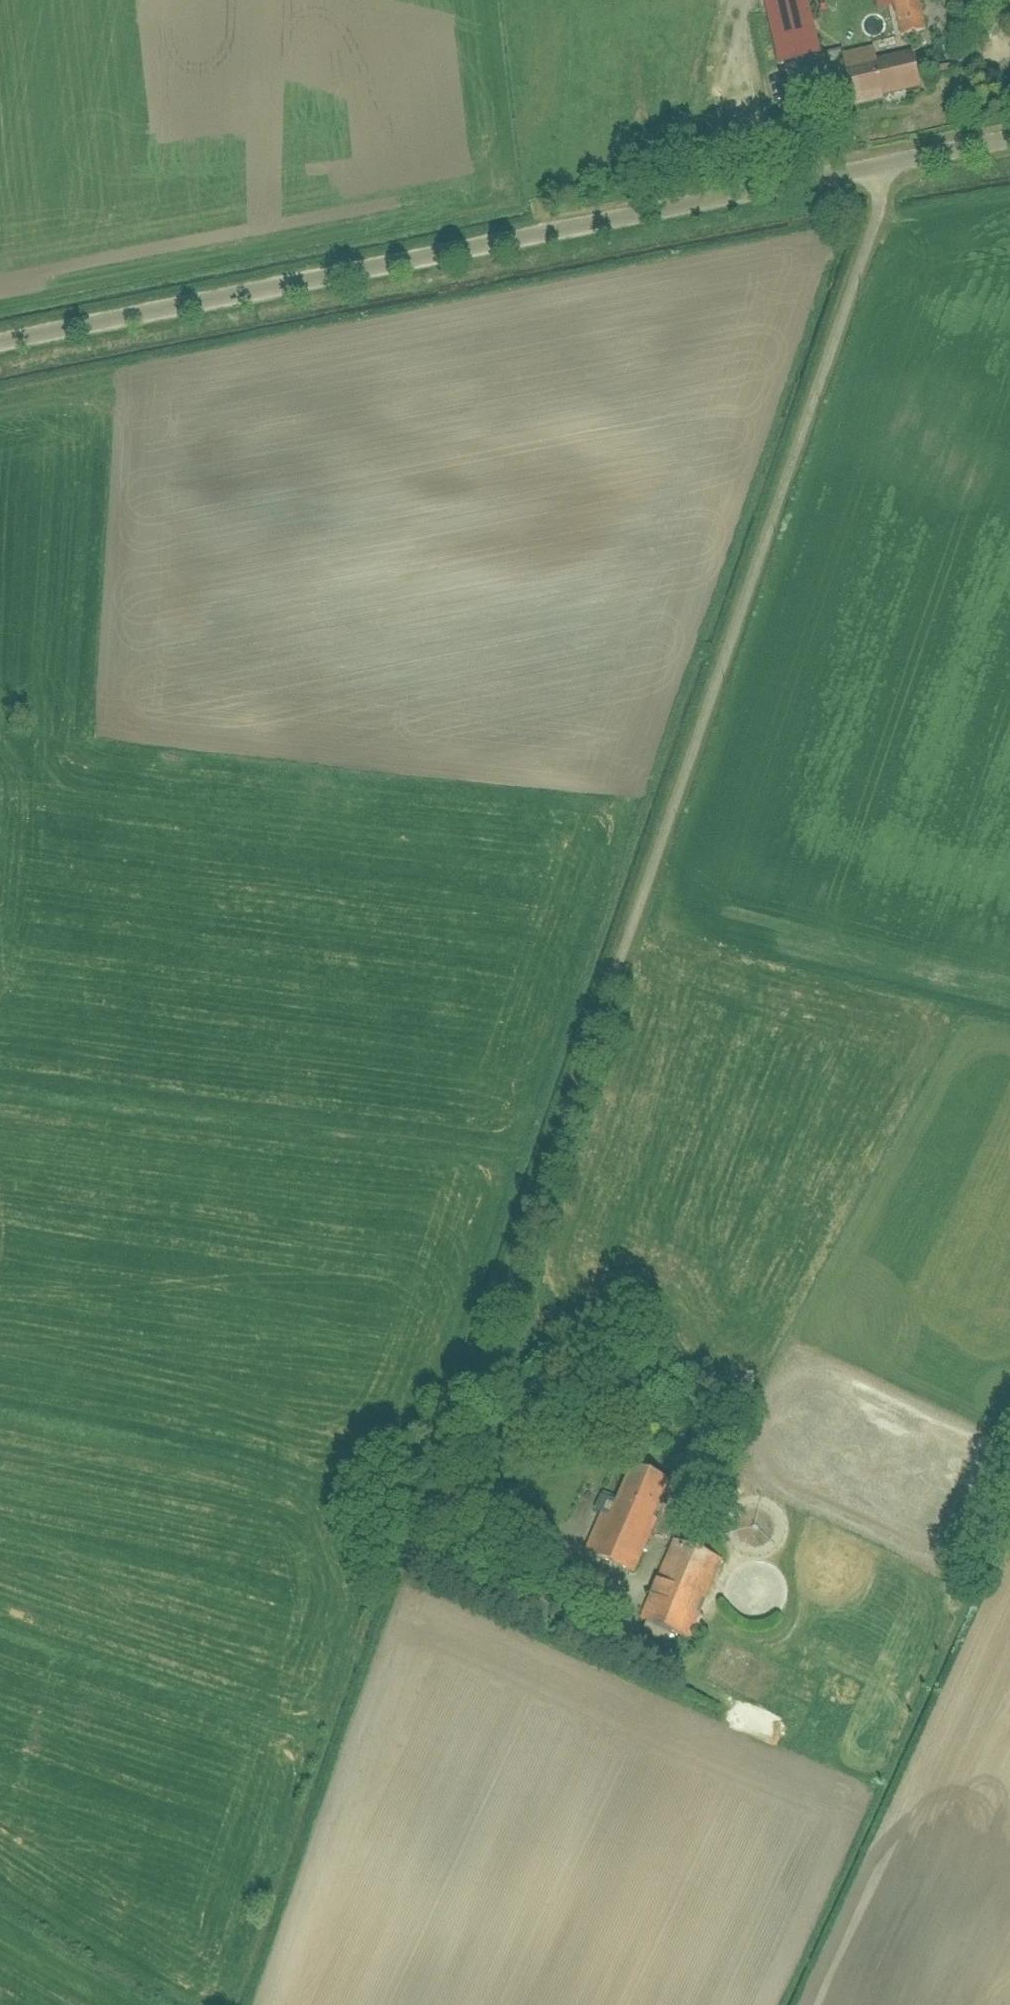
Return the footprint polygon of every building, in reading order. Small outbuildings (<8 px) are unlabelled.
[(776,69),(816,60),(802,0),(760,0),(776,69)] [(898,44),(926,37),(917,0),(888,0),(898,44)] [(849,113),(875,106),(878,119),(908,112),(904,99),(918,95),(907,55),(838,73),(849,113)] [(619,1468),(581,1560),(623,1577),(661,1485),(619,1468)] [(668,1551),(641,1623),(687,1640),(714,1568),(668,1551)]
